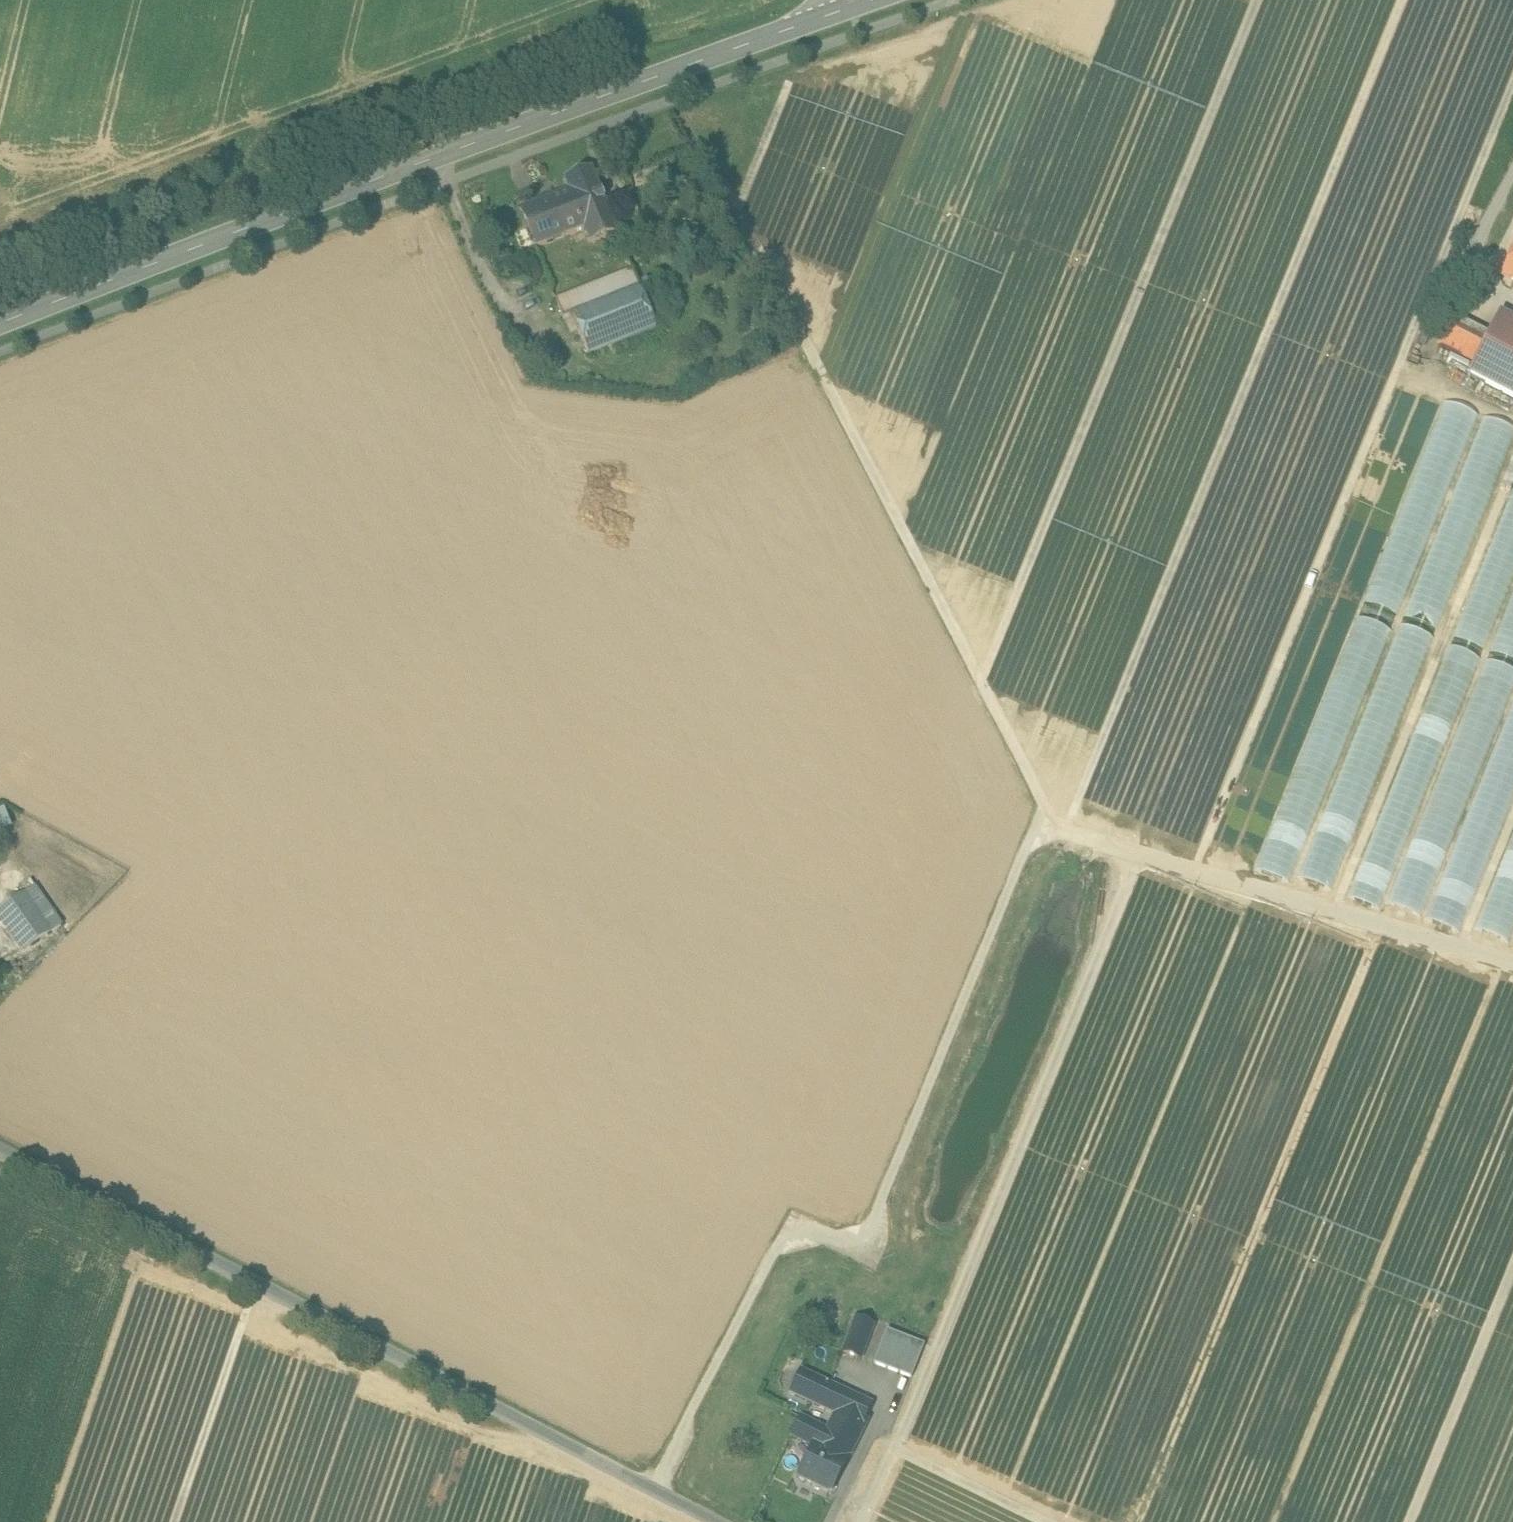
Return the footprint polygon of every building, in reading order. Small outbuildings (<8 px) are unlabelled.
[(592,168),(565,179),(569,190),(585,228),(591,242),(599,239),(617,231),(592,168)] [(569,190),(521,209),(536,247),(585,228),(569,190)] [(617,231),(599,239),(603,249),(621,241),(617,231)] [(1504,275),(1512,280),(1512,258),(1504,275)] [(633,269),(556,298),(564,318),(573,314),(589,354),(657,327),(633,269)] [(1501,313),(1471,372),(1512,394),(1512,319),(1501,313)] [(1486,340),(1462,327),(1463,326),(1451,320),(1450,321),(1449,321),(1438,342),(1475,361),(1486,340)] [(1457,469),(1476,410),(1442,399),(1426,450),(1427,450),(1424,459),(1457,469)] [(1512,431),(1512,425),(1483,415),(1466,467),(1480,472),(1474,488),(1492,494),(1512,431)] [(1401,548),(1401,549),(1386,544),(1366,600),(1397,612),(1418,554),(1401,548)] [(1455,637),(1481,646),(1507,572),(1481,563),(1455,637)] [(1407,618),(1439,625),(1445,597),(1413,590),(1407,618)] [(1361,708),(1387,624),(1355,614),(1329,698),(1361,708)] [(1500,620),(1490,651),(1512,658),(1512,624),(1500,620)] [(1408,686),(1429,633),(1402,622),(1381,675),(1408,686)] [(1448,644),(1423,719),(1452,728),(1477,653),(1448,644)] [(1512,682),(1512,668),(1487,657),(1467,706),(1480,711),(1471,734),(1489,742),(1512,682)] [(1512,791),(1512,678),(1435,920),(1468,931),(1512,791)] [(1257,867),(1286,879),(1307,828),(1278,816),(1257,867)] [(1315,832),(1301,877),(1333,887),(1351,829),(1333,823),(1329,836),(1315,832)] [(1512,941),(1512,937),(1512,832),(1478,928),(1512,941)] [(1425,912),(1432,872),(1414,869),(1408,896),(1399,894),(1397,907),(1425,912)] [(31,881),(21,888),(26,894),(35,888),(31,881)] [(0,912),(0,914),(24,949),(60,924),(35,888),(26,894),(0,912)] [(872,1325),(857,1319),(845,1351),(860,1357),(872,1325)] [(872,1325),(860,1357),(871,1361),(884,1329),(872,1325)] [(914,1376),(927,1342),(887,1328),(875,1362),(914,1376)] [(834,1347),(817,1339),(804,1367),(821,1375),(834,1347)] [(871,1405),(802,1372),(793,1391),(829,1408),(827,1413),(836,1417),(838,1411),(862,1423),(871,1405)] [(829,1431),(801,1418),(793,1435),(815,1445),(800,1476),(832,1491),(864,1423),(862,1423),(838,1411),(836,1417),(829,1431)]
